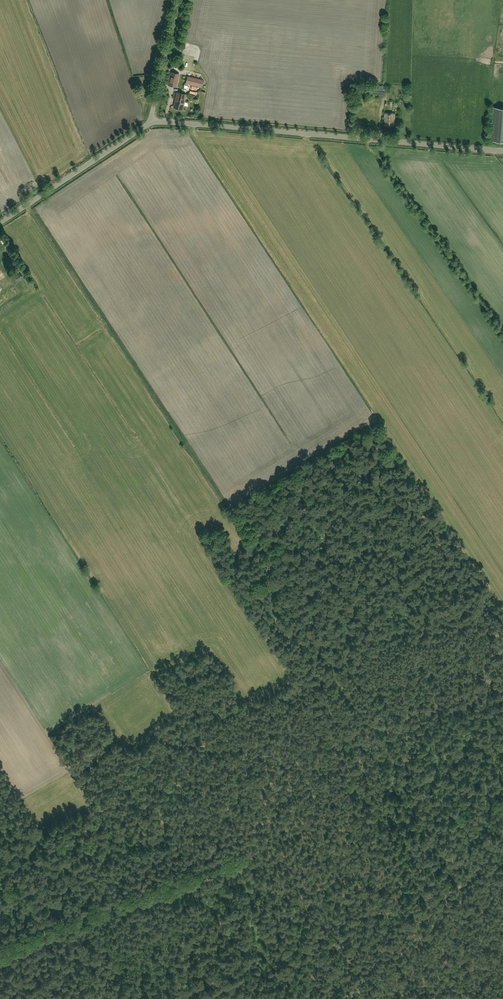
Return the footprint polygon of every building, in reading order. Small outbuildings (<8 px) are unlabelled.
[(179,74),(172,73),(169,85),(176,87),(179,74)] [(203,80),(187,76),(186,84),(201,88),(203,80)] [(137,89),(138,88),(147,87),(145,77),(135,78),(137,89)] [(183,110),(186,95),(177,93),(174,108),(183,110)] [(495,107),(492,139),(502,140),(502,108),(495,107)] [(385,113),(385,125),(395,125),(395,113),(385,113)] [(14,262),(10,256),(3,260),(7,266),(14,262)]
